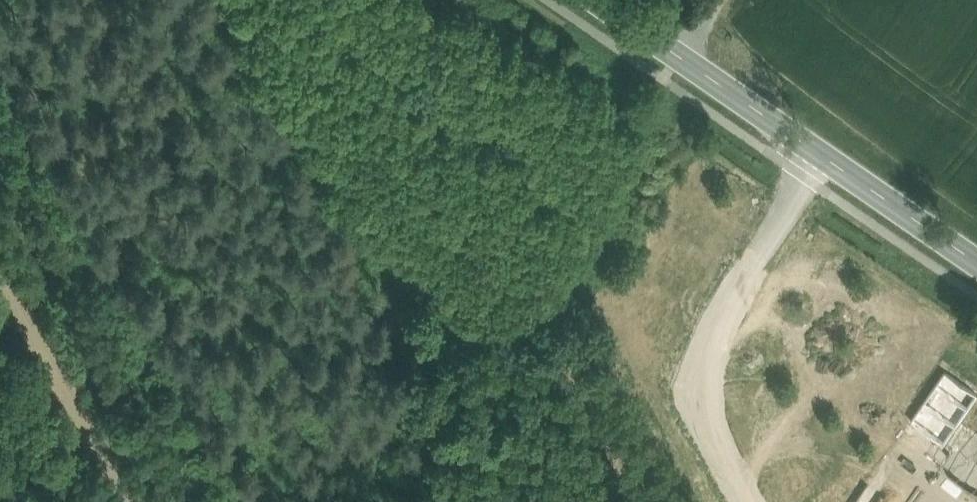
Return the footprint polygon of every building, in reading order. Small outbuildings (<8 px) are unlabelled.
[(911,421),(944,444),(959,422),(976,396),(976,393),(945,371),(911,421)] [(959,422),(944,444),(952,450),(939,468),(976,494),(976,434),(959,422)] [(848,479),(824,470),(812,501),(840,501),(848,479)]
